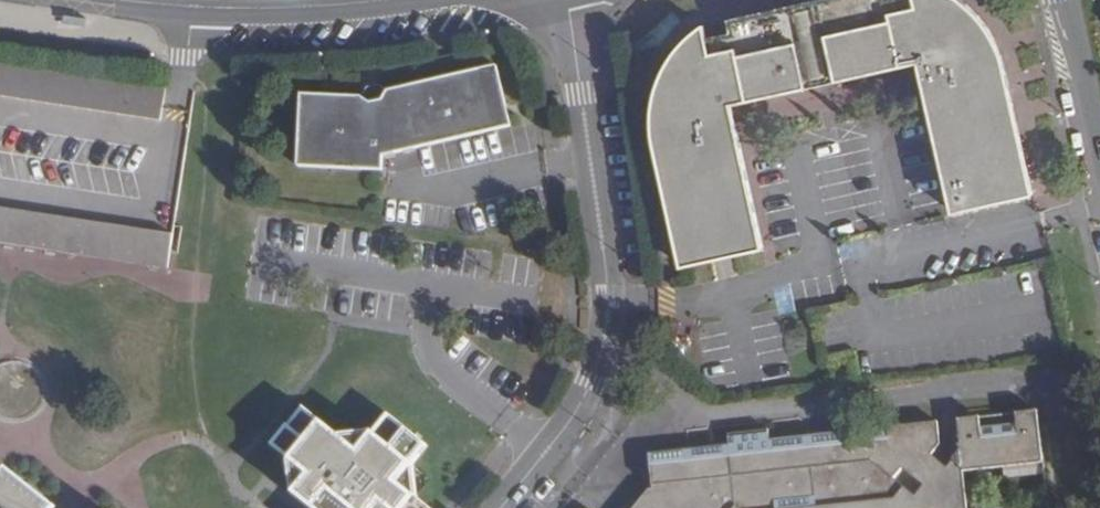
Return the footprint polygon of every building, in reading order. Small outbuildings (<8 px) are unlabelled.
[(1037,200),(1006,58),(1002,50),(998,42),(995,37),(992,32),(989,27),(985,20),(980,14),(975,9),(970,5),(964,0),(823,0),(825,9),(840,79),(919,62),(929,106),(954,218),(1035,200),(1037,200)] [(670,51),(707,264),(759,252),(736,148),(726,105),(817,85),(801,14),(798,2),(732,17),(735,29),(712,34),(710,20),(706,22),(700,25),(693,29),(689,33),(684,37),(679,41),(676,45),(670,51)] [(825,9),(801,14),(817,85),(840,79),(825,9)] [(684,267),(707,264),(670,51),(666,57),(663,62),(660,68),(657,75),(655,80),(652,89),(650,95),(648,103),(648,111),(647,118),(647,128),(649,135),(678,268),(684,267)] [(368,100),(361,96),(307,93),(302,165),(377,170),(386,165),(387,148),(393,147),(394,151),(509,125),(496,65),(384,92),(381,97),(368,100)] [(365,90),(361,96),(368,100),(381,97),(384,92),(377,87),(365,90)] [(169,268),(174,233),(0,207),(0,242),(169,268)] [(415,496),(411,467),(429,446),(392,417),(376,436),(343,438),(306,409),(277,445),(293,458),(294,495),(311,507),(430,507),(415,496)] [(966,472),(1046,464),(1040,412),(959,420),(962,447),(947,467),(933,456),(942,445),(939,420),(889,426),(889,429),(772,440),(771,429),(727,434),(728,444),(649,453),(653,486),(635,507),(970,507),(966,472)] [(10,469),(5,476),(0,472),(0,507),(57,507),(10,469)]
